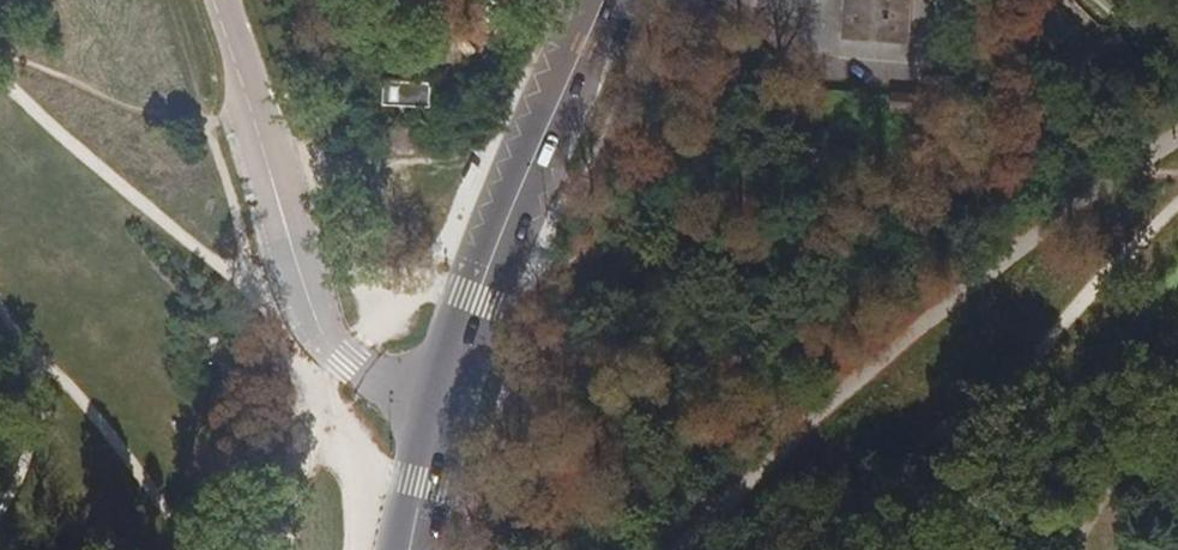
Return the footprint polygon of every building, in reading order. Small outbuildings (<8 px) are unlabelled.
[(909,46),(912,0),(846,0),(843,42),(909,46)] [(1074,31),(1047,0),(1010,0),(1053,49),(1074,31)] [(890,114),(922,117),(924,95),(892,93),(890,114)] [(388,115),(389,126),(412,126),(412,115),(420,115),(420,102),(411,103),(411,115),(388,115)]
